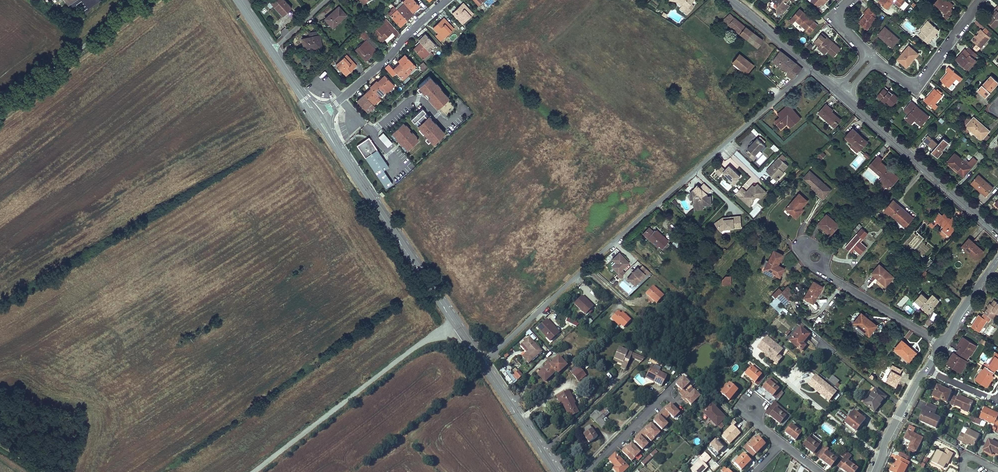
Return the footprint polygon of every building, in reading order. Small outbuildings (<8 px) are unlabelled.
[(282,12),(291,4),(287,0),(271,0),(282,12)] [(404,2),(412,11),(419,5),(415,0),(404,0),(403,1),(404,2)] [(682,4),(680,7),(687,13),(694,5),(691,3),(693,0),(678,0),(682,4)] [(781,0),(772,0),(771,1),(772,2),(767,7),(775,14),(782,15),(789,7),(781,0)] [(880,4),(887,10),(893,2),(892,1),(893,0),(883,0),(880,4)] [(901,0),(895,0),(896,0),(893,3),(900,8),(904,2),(901,0)] [(944,0),(937,0),(932,5),(944,15),(941,18),(945,22),(953,13),(950,11),(953,7),(944,0)] [(404,2),(397,9),(407,19),(414,13),(412,11),(404,2)] [(473,13),(463,2),(452,12),(463,23),(473,13)] [(338,5),(323,17),(327,21),(330,25),(336,19),(337,21),(345,14),(338,5)] [(997,26),(997,6),(996,9),(997,11),(993,16),(988,22),(996,29),(997,26)] [(876,14),(868,7),(866,10),(867,11),(857,23),(866,30),(875,18),(874,17),(876,14)] [(397,9),(390,15),(400,25),(407,19),(397,9)] [(798,10),(788,21),(792,24),(795,20),(810,34),(817,26),(798,10)] [(751,31),(729,13),(721,20),(724,23),(725,21),(745,37),(751,31)] [(385,17),(382,21),(392,32),(395,36),(399,32),(385,17)] [(446,19),(435,29),(438,32),(443,38),(454,28),(446,19)] [(382,21),(371,30),(381,41),(392,32),(382,21)] [(926,44),(938,31),(930,24),(922,33),(920,32),(917,36),(926,44)] [(883,27),(877,36),(891,48),(898,40),(883,27)] [(987,28),(983,32),(991,38),(994,35),(987,28)] [(751,31),(745,37),(756,46),(761,39),(751,31)] [(973,42),(981,49),(991,38),(983,32),(982,31),(979,34),(980,35),(973,42)] [(318,33),(302,37),(304,45),(311,43),(312,46),(321,43),(318,33)] [(435,44),(425,33),(418,39),(420,41),(429,50),(435,44)] [(834,43),(833,44),(825,38),(826,36),(822,33),(814,42),(818,46),(817,47),(824,53),(826,51),(833,57),(840,48),(834,43)] [(365,39),(355,49),(366,60),(376,50),(365,39)] [(430,51),(429,50),(420,41),(413,48),(423,58),(430,51)] [(907,47),(897,58),(905,65),(910,59),(909,58),(911,56),(914,58),(916,55),(907,47)] [(970,56),(975,60),(978,56),(970,49),(967,51),(971,55),(970,56)] [(960,56),(957,60),(967,69),(975,60),(970,56),(971,55),(967,51),(966,50),(963,53),(964,55),(961,58),(960,56)] [(786,76),(791,80),(795,77),(802,69),(780,51),(773,62),(788,72),(786,76)] [(415,65),(405,53),(398,60),(399,62),(408,72),(415,65)] [(346,54),(336,63),(346,74),(356,65),(346,54)] [(746,73),(753,65),(738,54),(732,61),(746,73)] [(905,65),(897,58),(895,61),(905,69),(914,58),(911,56),(909,58),(910,59),(905,65)] [(975,60),(967,69),(970,71),(977,63),(975,60)] [(408,72),(399,62),(393,68),(389,64),(385,67),(392,75),(396,72),(402,79),(409,72),(408,72)] [(958,83),(961,80),(948,68),(945,71),(947,74),(940,81),(948,88),(956,80),(958,83)] [(991,73),(978,86),(986,93),(997,81),(997,79),(991,73)] [(394,85),(385,74),(378,81),(386,90),(387,91),(394,85)] [(421,90),(437,107),(448,97),(445,94),(443,95),(440,92),(442,90),(439,87),(440,86),(435,82),(429,75),(418,85),(422,89),(421,90)] [(379,97),(386,90),(378,81),(377,80),(370,86),(371,87),(379,97)] [(379,97),(371,87),(364,94),(373,104),(380,98),(379,97)] [(882,89),(876,96),(884,103),(885,102),(891,107),(898,99),(892,94),(890,96),(886,93),(882,89)] [(934,89),(924,101),(933,108),(943,96),(934,89)] [(374,105),(373,104),(364,94),(357,100),(368,112),(374,105)] [(443,105),(448,110),(444,113),(446,116),(456,109),(450,100),(443,105)] [(928,117),(911,102),(905,109),(909,113),(905,119),(913,125),(917,120),(922,124),(928,117)] [(831,111),(833,109),(826,103),(818,113),(834,126),(840,119),(831,111)] [(780,116),(779,117),(787,123),(789,121),(793,126),(801,120),(788,106),(778,113),(780,116)] [(444,133),(435,122),(435,123),(432,120),(429,122),(428,121),(431,118),(428,115),(426,117),(423,113),(425,111),(422,108),(410,118),(419,128),(418,129),(422,134),(424,133),(426,136),(429,139),(433,143),(444,133)] [(966,124),(962,127),(966,131),(970,128),(982,140),(983,139),(985,140),(989,136),(988,134),(991,131),(974,115),(971,118),(966,124)] [(787,123),(779,117),(773,121),(780,129),(786,124),(787,123)] [(418,139),(415,137),(416,136),(412,132),(411,133),(408,130),(409,129),(405,124),(405,125),(402,122),(392,132),(396,137),(395,137),(402,144),(407,149),(418,139)] [(852,128),(845,136),(860,149),(867,141),(852,128)] [(387,137),(382,132),(378,136),(383,141),(387,137)] [(944,137),(939,143),(929,134),(923,140),(933,149),(932,150),(937,155),(938,154),(949,142),(944,137)] [(388,165),(369,137),(364,140),(364,139),(356,144),(385,187),(392,182),(382,169),(388,165)] [(750,151),(747,154),(755,161),(758,158),(757,157),(767,146),(759,138),(748,150),(750,151)] [(774,144),(771,147),(776,153),(779,149),(774,144)] [(755,174),(758,171),(737,151),(734,154),(755,174)] [(820,151),(817,157),(823,160),(826,154),(820,151)] [(968,163),(956,153),(948,162),(957,170),(959,168),(966,174),(977,162),(972,158),(968,163)] [(878,155),(869,165),(881,176),(884,179),(881,182),(889,188),(896,180),(889,173),(892,171),(880,161),(882,159),(878,155)] [(781,157),(767,171),(774,177),(776,175),(780,178),(784,173),(781,170),(787,163),(781,157)] [(721,167),(715,173),(720,177),(724,172),(733,182),(735,180),(738,180),(741,177),(729,166),(725,171),(721,167)] [(959,168),(957,170),(964,176),(966,174),(959,168)] [(829,188),(812,174),(807,170),(801,177),(808,183),(809,186),(811,188),(814,185),(819,189),(817,192),(816,193),(822,198),(829,188)] [(899,177),(892,171),(889,173),(896,180),(899,177)] [(994,188),(979,175),(972,182),(982,192),(984,190),(989,194),(994,188)] [(723,180),(720,183),(726,188),(729,185),(723,180)] [(766,193),(758,185),(756,187),(754,185),(747,192),(742,188),(737,194),(747,204),(751,201),(752,202),(757,198),(760,198),(761,199),(766,193)] [(694,202),(694,208),(704,207),(711,207),(711,198),(708,198),(707,195),(711,191),(706,186),(702,190),(697,187),(690,195),(694,198),(694,202)] [(806,200),(799,193),(786,208),(796,218),(804,209),(801,207),(806,200)] [(914,217),(894,200),(884,211),(888,215),(890,213),(905,227),(914,217)] [(941,228),(948,234),(959,223),(952,216),(949,220),(939,211),(934,216),(943,226),(941,228)] [(818,225),(830,235),(839,225),(827,215),(818,225)] [(720,226),(718,228),(722,233),(726,230),(742,228),(741,217),(723,219),(718,223),(720,226)] [(863,227),(844,247),(851,253),(854,249),(860,255),(868,246),(861,241),(869,232),(863,227)] [(646,229),(642,233),(657,246),(658,245),(661,247),(666,242),(662,239),(665,236),(655,228),(653,230),(650,233),(646,229)] [(963,246),(977,258),(984,250),(969,238),(963,246)] [(782,257),(773,252),(763,270),(779,280),(783,270),(777,267),(782,257)] [(623,267),(628,263),(618,253),(611,259),(614,262),(610,266),(617,273),(613,276),(616,279),(623,273),(620,270),(620,269),(622,267),(623,267)] [(880,264),(873,274),(888,286),(896,276),(880,264)] [(634,285),(644,274),(645,275),(648,271),(641,265),(638,268),(636,267),(633,271),(633,273),(631,273),(626,278),(634,285)] [(929,274),(926,271),(921,276),(924,279),(929,274)] [(732,283),(732,274),(726,274),(723,278),(723,283),(732,283)] [(613,279),(609,282),(614,287),(618,283),(613,279)] [(814,301),(824,285),(814,279),(814,280),(805,296),(814,301)] [(652,286),(645,294),(656,304),(663,296),(652,286)] [(792,296),(785,289),(779,295),(786,302),(792,296)] [(922,293),(921,293),(915,300),(929,312),(940,299),(933,293),(928,299),(922,293)] [(581,295),(573,303),(584,314),(592,306),(590,304),(588,306),(585,301),(586,300),(581,295)] [(984,311),(990,315),(993,310),(995,312),(997,314),(997,313),(997,300),(997,299),(994,303),(992,302),(990,300),(988,304),(989,306),(988,307),(987,306),(984,311)] [(612,308),(607,314),(611,317),(616,311),(612,308)] [(623,328),(630,320),(623,313),(621,314),(619,311),(611,319),(614,322),(616,320),(620,325),(623,328)] [(980,311),(972,324),(981,330),(988,319),(990,320),(992,317),(990,315),(984,311),(982,313),(980,311)] [(869,335),(877,325),(862,312),(854,322),(869,335)] [(545,319),(536,327),(548,340),(555,333),(545,323),(547,322),(545,319)] [(556,332),(547,322),(545,323),(555,333),(556,332)] [(990,337),(996,329),(990,324),(984,332),(990,337)] [(802,343),(809,334),(800,327),(788,342),(800,351),(804,345),(802,343)] [(978,343),(964,334),(958,343),(961,345),(958,349),(966,354),(968,350),(972,352),(978,343)] [(541,350),(528,336),(521,343),(528,350),(522,356),(528,362),(541,350)] [(990,341),(983,336),(980,340),(987,345),(990,341)] [(783,350),(766,337),(757,349),(773,362),(778,356),(783,350)] [(902,339),(895,347),(910,361),(917,352),(902,339)] [(632,354),(619,348),(614,358),(623,363),(622,365),(620,368),(624,370),(630,358),(632,354)] [(958,349),(957,351),(954,349),(947,360),(961,369),(968,358),(965,356),(966,354),(958,349)] [(989,361),(990,362),(988,365),(994,369),(995,369),(996,368),(997,366),(997,367),(997,351),(997,350),(989,361)] [(534,371),(544,381),(554,370),(556,372),(565,364),(557,356),(548,365),(547,364),(539,371),(537,368),(534,371)] [(776,365),(781,358),(778,356),(773,362),(776,365)] [(984,367),(982,366),(975,377),(987,385),(995,374),(992,372),(993,371),(994,369),(988,365),(986,363),(984,367)] [(761,375),(751,367),(745,375),(755,383),(761,375)] [(580,368),(572,375),(578,381),(586,375),(580,368)] [(650,368),(647,376),(656,380),(655,383),(663,386),(667,376),(660,373),(660,372),(650,368)] [(519,378),(522,375),(518,370),(514,374),(519,378)] [(760,387),(766,379),(761,375),(755,383),(760,387)] [(837,393),(817,376),(809,385),(829,402),(837,393)] [(685,387),(689,383),(683,377),(675,384),(679,388),(681,390),(680,391),(679,393),(682,396),(688,390),(685,387)] [(831,377),(828,381),(839,389),(842,385),(831,377)] [(777,401),(783,393),(779,389),(769,381),(763,389),(772,397),(777,401)] [(738,391),(730,384),(721,395),(729,402),(738,391)] [(940,385),(935,395),(949,401),(953,391),(940,385)] [(700,395),(692,387),(688,390),(682,396),(681,397),(684,400),(685,399),(688,402),(691,405),(700,395)] [(883,395),(875,389),(867,399),(870,401),(866,406),(875,413),(878,409),(875,406),(883,395)] [(568,390),(558,396),(570,417),(578,412),(573,404),(575,402),(568,390)] [(958,396),(954,394),(950,402),(955,404),(956,403),(969,409),(974,400),(960,393),(958,396)] [(875,406),(878,409),(886,398),(883,395),(875,406)] [(776,402),(773,406),(768,412),(768,414),(780,424),(787,416),(777,408),(779,405),(776,402)] [(679,412),(670,404),(668,406),(665,409),(664,408),(661,411),(666,417),(670,414),(673,418),(679,412)] [(926,415),(923,420),(938,427),(943,417),(936,414),(938,409),(928,404),(925,409),(930,411),(928,415),(926,415)] [(712,405),(703,413),(716,426),(718,424),(723,419),(724,418),(712,405)] [(980,416),(994,422),(997,424),(997,423),(997,410),(996,412),(990,409),(991,408),(985,406),(980,416)] [(930,411),(925,409),(920,419),(923,420),(926,415),(928,415),(930,411)] [(662,429),(667,424),(663,420),(666,417),(661,411),(657,415),(658,416),(656,418),(653,421),(662,429)] [(841,423),(847,417),(840,411),(835,416),(841,423)] [(599,412),(593,419),(603,429),(610,423),(599,412)] [(853,412),(844,423),(855,432),(858,428),(856,427),(862,419),(853,412)] [(973,413),(970,420),(979,424),(981,419),(977,417),(977,415),(973,413)] [(727,423),(723,419),(718,424),(722,428),(727,423)] [(803,430),(794,422),(785,434),(795,441),(803,430)] [(650,441),(659,432),(651,424),(648,426),(645,429),(644,428),(641,431),(647,437),(650,441)] [(733,425),(721,437),(730,445),(742,434),(735,426),(733,425)] [(590,426),(582,432),(589,443),(597,437),(590,426)] [(963,431),(959,438),(964,440),(965,437),(972,441),(977,443),(982,433),(970,427),(967,433),(963,431)] [(914,431),(910,429),(906,437),(913,441),(910,446),(919,451),(926,437),(914,431)] [(647,444),(644,440),(647,437),(641,431),(638,434),(639,436),(636,438),(634,441),(642,449),(647,444)] [(757,440),(755,437),(747,444),(755,453),(765,443),(760,437),(757,440)] [(990,438),(985,449),(993,453),(995,450),(997,451),(997,442),(990,438)] [(718,453),(723,448),(715,440),(710,445),(711,446),(708,449),(716,457),(718,454),(718,453)] [(813,455),(819,448),(809,440),(803,447),(813,455)] [(639,452),(631,444),(628,446),(626,449),(625,448),(621,451),(631,460),(639,452)] [(941,448),(934,460),(945,466),(947,462),(952,454),(954,455),(956,451),(948,447),(946,451),(941,448)] [(820,461),(826,453),(819,448),(813,455),(820,461)] [(750,461),(741,452),(731,462),(740,471),(750,461)] [(616,453),(609,459),(616,466),(613,469),(616,471),(623,471),(629,467),(616,453)] [(830,468),(836,461),(826,453),(820,461),(830,468)] [(848,453),(837,468),(843,471),(856,471),(858,470),(848,462),(852,456),(848,453)] [(650,454),(641,463),(644,466),(653,457),(650,454)] [(892,470),(896,471),(905,471),(909,465),(906,464),(908,459),(899,454),(897,458),(900,459),(897,466),(894,464),(892,470)] [(691,471),(693,471),(704,471),(708,468),(705,465),(708,462),(702,456),(700,459),(701,461),(691,471)] [(714,471),(719,466),(714,462),(710,467),(714,471)]
